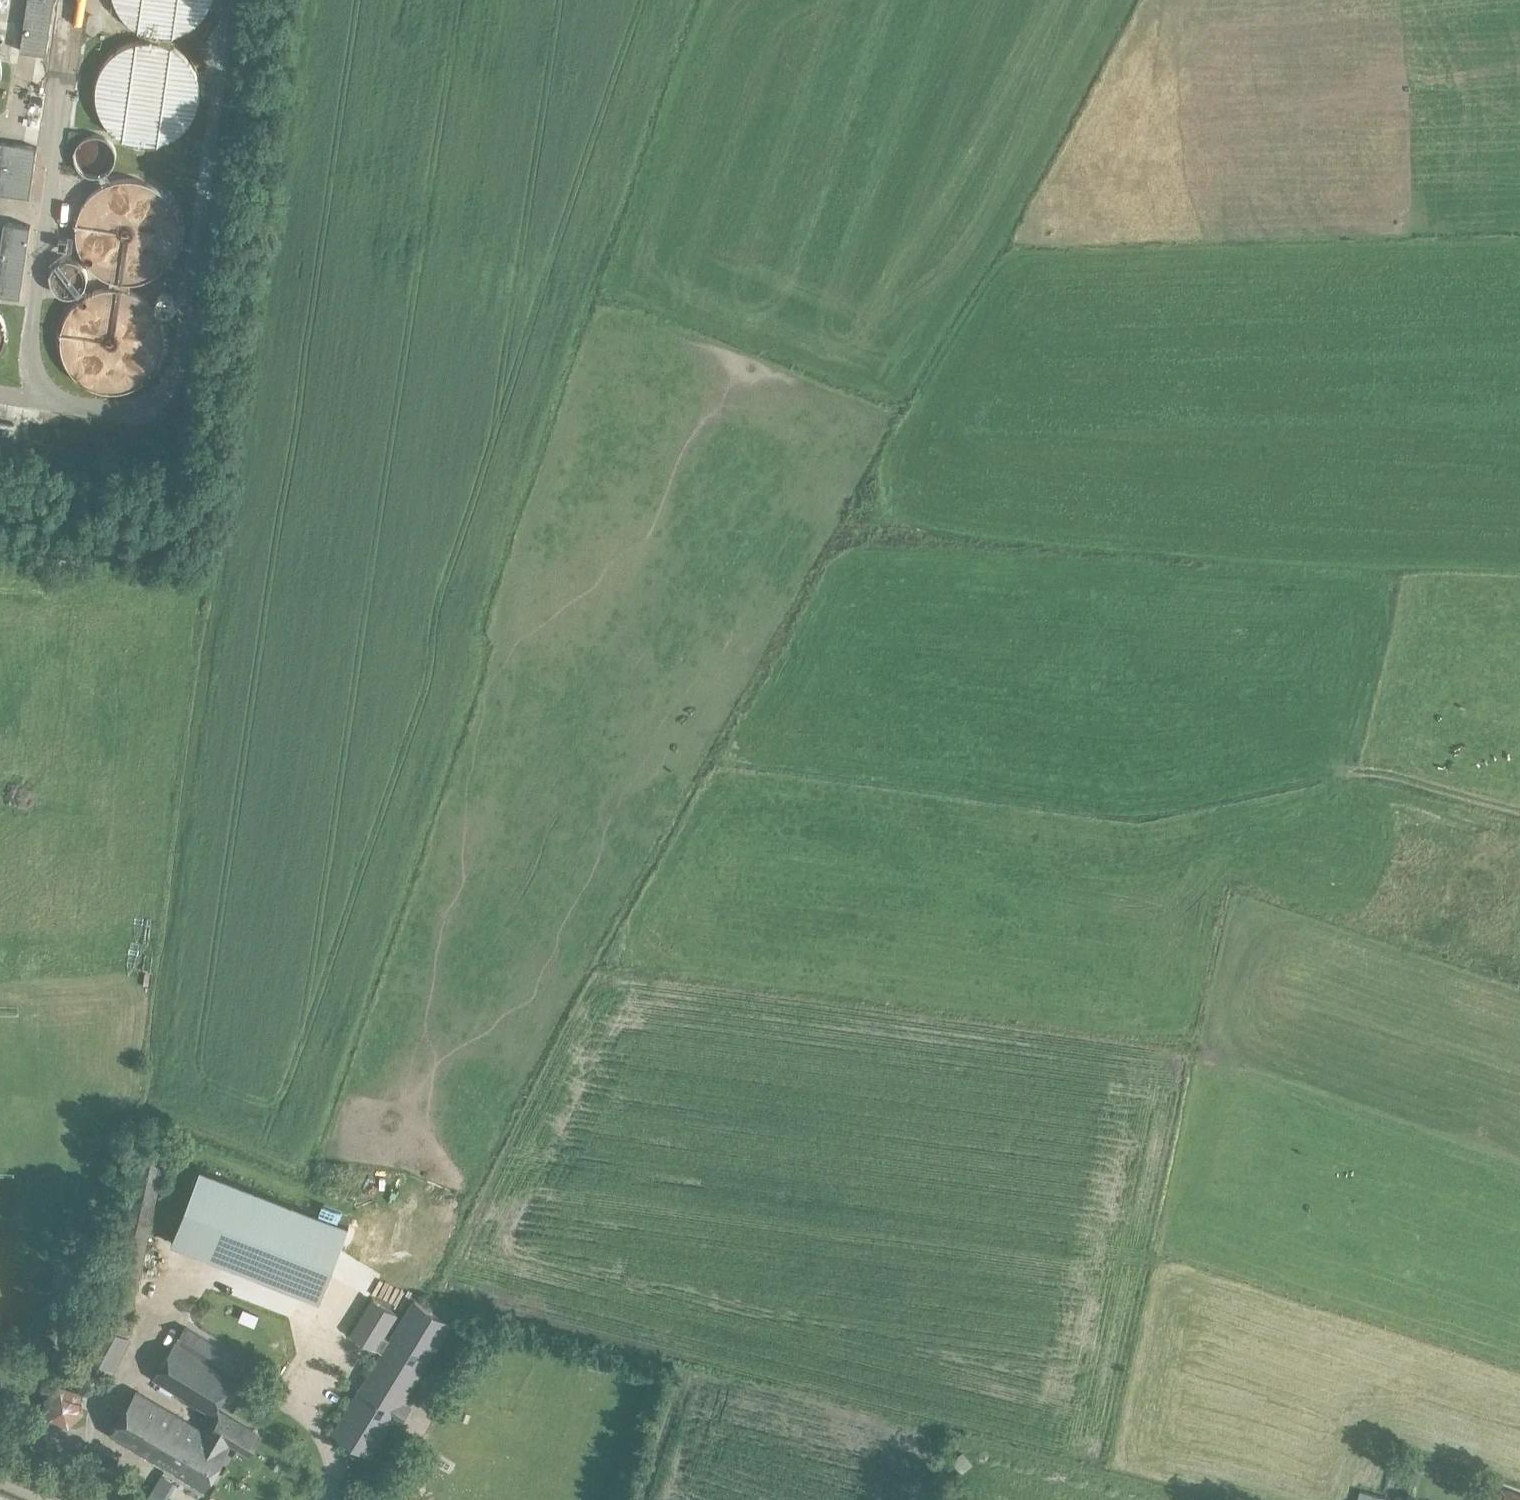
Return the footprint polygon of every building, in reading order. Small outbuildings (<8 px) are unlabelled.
[(20,49),(46,52),(53,0),(27,0),(20,49)] [(118,6),(125,16),(134,24),(145,30),(157,33),(169,33),(181,30),(192,24),(201,16),(208,6),(210,0),(115,0),(118,6)] [(199,104),(201,91),(199,79),(195,67),(187,56),(178,48),(166,42),(154,39),(141,39),(129,42),(117,48),(108,56),(101,67),(96,79),(94,91),(96,104),(101,116),(108,127),(117,135),(129,141),(141,144),(154,144),(166,141),(178,135),(187,127),(195,116),(199,104)] [(114,161),(115,153),(114,146),(109,139),(103,135),(95,133),(87,135),(80,139),(76,146),(74,153),(76,161),(80,168),(87,172),(95,174),(103,172),(109,168),(114,161)] [(29,195),(36,145),(0,140),(0,191),(29,195)] [(178,242),(180,229),(178,217),(174,205),(167,195),(157,187),(146,181),(134,178),(122,178),(110,181),(98,187),(89,195),(82,205),(78,217),(76,229),(78,242),(82,253),(89,263),(98,272),(110,278),(122,281),(134,281),(146,278),(157,272),(167,264),(174,253),(178,242)] [(30,223),(4,220),(0,247),(0,292),(21,294),(30,223)] [(86,284),(88,277),(86,270),(82,264),(76,260),(69,258),(62,260),(56,264),(52,270),(51,277),(52,284),(56,290),(62,294),(69,295),(76,294),(82,290),(86,284)] [(161,350),(163,338),(161,325),(157,314),(150,304),(140,295),(129,290),(117,287),(105,287),(93,290),(82,295),(73,303),(66,314),(61,325),(60,338),(61,350),(66,361),(73,372),(82,380),(93,386),(105,389),(117,389),(129,386),(140,380),(150,372),(157,361),(161,350)] [(176,306),(177,301),(176,295),(172,292),(167,290),(161,292),(158,295),(156,301),(158,306),(161,310),(167,311),(172,310),(176,306)] [(101,1325),(119,1329),(128,1331),(167,1145),(138,1139),(99,1325),(101,1325)] [(200,1167),(171,1242),(320,1300),(350,1225),(200,1167)] [(372,1297),(351,1333),(377,1349),(378,1348),(382,1351),(332,1432),(372,1456),(395,1419),(402,1423),(413,1405),(406,1401),(454,1322),(414,1298),(403,1316),(372,1297)] [(119,1329),(101,1325),(85,1356),(113,1370),(131,1335),(119,1329)] [(186,1326),(177,1342),(234,1377),(244,1362),(186,1326)] [(177,1342),(155,1378),(212,1413),(234,1377),(177,1342)] [(62,1421),(82,1408),(70,1389),(50,1401),(62,1421)] [(244,1389),(237,1401),(246,1406),(253,1395),(244,1389)] [(137,1390),(111,1434),(204,1488),(230,1445),(227,1444),(228,1442),(240,1449),(252,1428),(219,1409),(206,1431),(137,1390)] [(248,1424),(269,1438),(275,1428),(255,1414),(248,1424)] [(1503,1488),(1493,1484),(1487,1499),(1519,1499),(1519,1494),(1503,1488)] [(1357,1499),(1380,1499),(1381,1495),(1360,1490),(1357,1499)]
